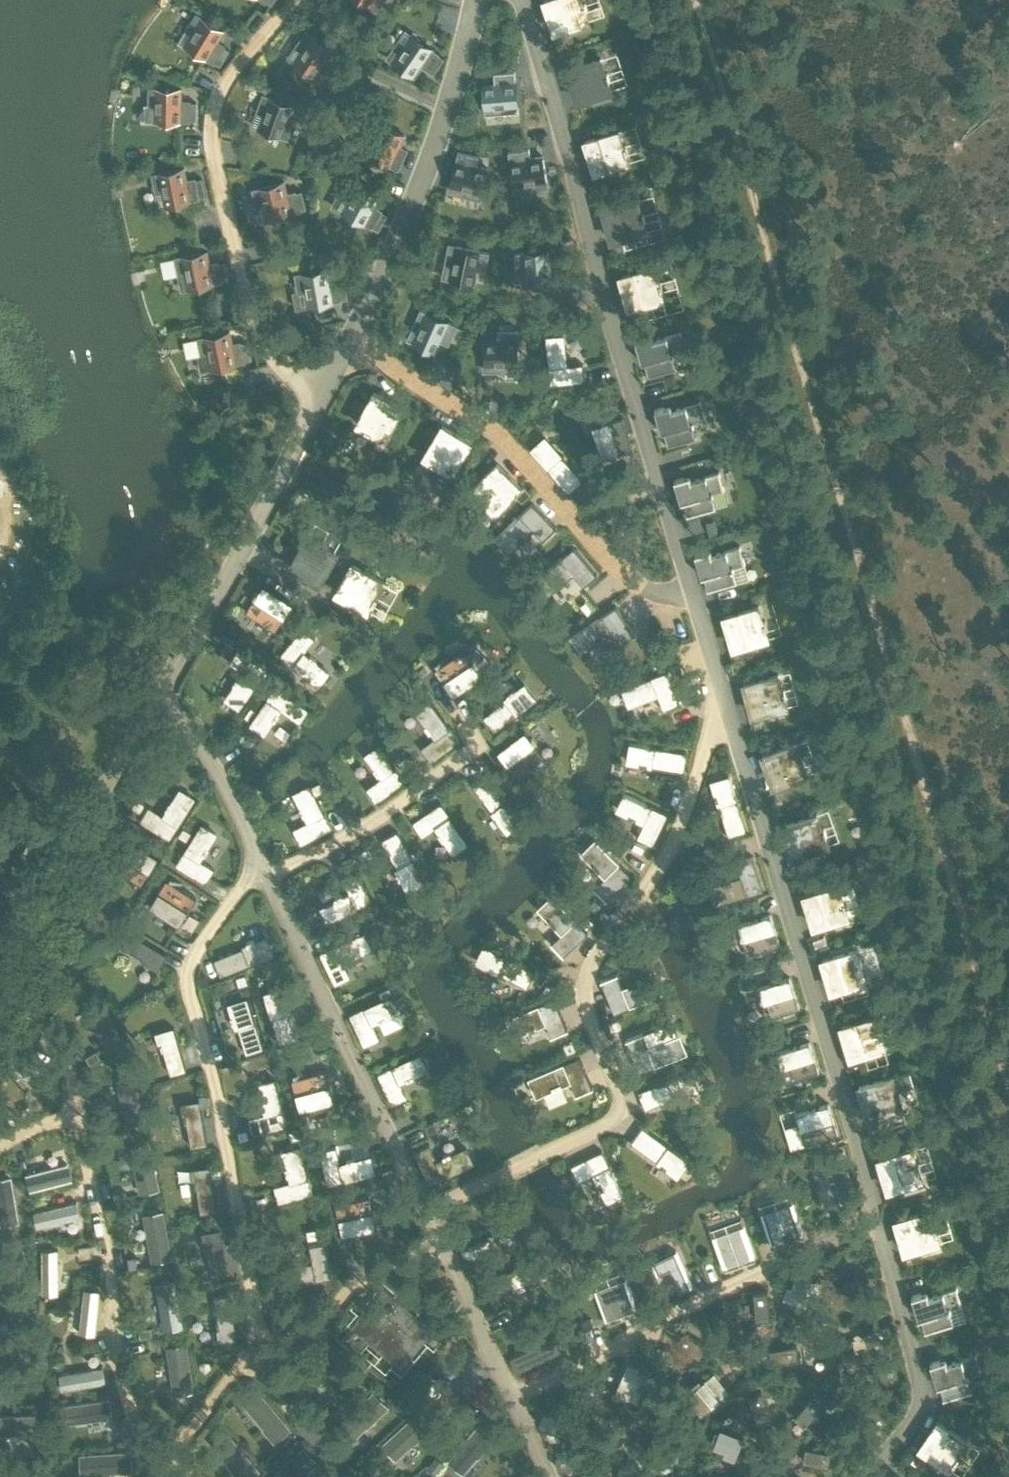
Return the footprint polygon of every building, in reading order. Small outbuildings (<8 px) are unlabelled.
[(376,11),(384,0),(359,0),(376,11)] [(555,30),(588,19),(586,11),(588,11),(585,3),(583,4),(582,0),(544,0),(555,30)] [(612,5),(595,12),(600,22),(616,15),(612,5)] [(503,10),(501,19),(520,23),(522,14),(503,10)] [(190,31),(182,44),(213,64),(214,62),(224,47),(225,45),(217,40),(224,29),(195,12),(185,28),(190,31)] [(463,51),(466,26),(436,22),(432,47),(463,51)] [(299,48),(290,61),(321,82),(322,80),(332,65),(333,64),(325,59),(332,48),(305,30),(294,45),(299,48)] [(395,43),(386,57),(412,74),(419,64),(426,69),(427,68),(438,53),(438,52),(409,32),(400,46),(395,43)] [(228,50),(224,47),(214,62),(219,65),(228,50)] [(443,57),(438,53),(427,68),(433,72),(443,57)] [(601,58),(567,69),(577,100),(611,89),(608,81),(610,81),(608,73),(606,74),(601,58)] [(336,68),(332,65),(322,80),(326,83),(336,68)] [(495,81),(485,81),(486,107),(518,105),(515,71),(495,72),(495,81)] [(148,87),(148,106),(154,106),(154,121),(191,122),(191,119),(191,101),(191,100),(182,100),(182,87),(148,87)] [(260,112),(255,127),(290,140),(297,120),(289,116),(293,105),(261,93),(255,110),(260,112)] [(371,139),(365,152),(397,168),(405,150),(397,146),(403,134),(374,120),(367,136),(371,139)] [(619,130),(585,141),(595,171),(628,161),(626,153),(628,152),(625,145),(624,145),(619,130)] [(543,155),(530,156),(529,148),(508,152),(513,185),(547,180),(543,155)] [(480,193),(487,168),(475,164),(477,157),(456,151),(448,184),(480,193)] [(633,169),(654,165),(652,153),(631,156),(633,169)] [(184,167),(153,174),(156,191),(162,190),(165,205),(199,198),(199,196),(195,180),(195,178),(186,180),(184,167)] [(349,196),(341,209),(372,226),(373,226),(381,210),(382,209),(373,205),(380,193),(353,178),(344,193),(349,196)] [(201,179),(195,180),(199,196),(204,195),(201,179)] [(283,181),(252,188),(257,206),(262,204),(266,220),(300,211),(300,209),(295,192),(295,191),(286,193),(283,181)] [(301,190),(295,192),(300,209),(305,207),(301,190)] [(637,199),(603,208),(611,239),(646,230),(643,222),(645,222),(643,214),(641,214),(637,199)] [(424,218),(434,222),(440,207),(430,203),(424,218)] [(387,213),(381,210),(373,226),(378,229),(387,213)] [(482,272),(486,251),(453,245),(446,278),(471,283),(474,271),(482,272)] [(206,250),(175,257),(179,274),(185,273),(188,288),(222,281),(222,280),(218,262),(218,261),(209,263),(206,250)] [(549,250),(515,253),(517,273),(527,272),(528,284),(530,284),(534,283),(542,283),(558,281),(556,264),(550,265),(549,250)] [(224,261),(218,262),(222,280),(227,278),(224,261)] [(654,266),(620,276),(629,307),(663,298),(661,290),(663,289),(661,281),(659,282),(654,266)] [(327,269),(297,273),(299,291),(304,290),(307,305),(341,300),(341,299),(338,282),(338,281),(329,282),(327,269)] [(344,281),(338,282),(341,299),(347,298),(344,281)] [(424,312),(411,343),(434,353),(439,342),(447,345),(455,325),(424,312)] [(358,319),(354,337),(364,339),(369,321),(358,319)] [(482,337),(482,364),(515,364),(516,330),(497,330),(497,338),(482,337)] [(229,331),(198,337),(202,354),(208,353),(211,369),(245,362),(245,360),(241,343),(241,341),(232,343),(229,331)] [(651,334),(635,339),(642,363),(644,362),(648,376),(676,368),(672,354),(686,350),(680,332),(652,339),(651,334)] [(563,334),(546,336),(550,383),(583,380),(582,364),(566,365),(563,334)] [(247,342),(241,343),(245,360),(250,359),(247,342)] [(371,390),(355,422),(386,438),(402,406),(371,390)] [(670,404),(654,408),(661,432),(663,432),(667,446),(696,438),(691,423),(705,420),(700,401),(672,409),(670,404)] [(621,417),(591,426),(601,456),(631,447),(621,417)] [(453,471),(469,439),(439,423),(422,456),(453,471)] [(544,435),(530,448),(567,491),(581,479),(560,455),(561,455),(544,435)] [(494,466),(469,492),(496,517),(498,514),(520,491),(494,466)] [(690,474),(674,479),(681,503),(683,502),(687,516),(715,508),(711,494),(724,490),(719,472),(691,479),(690,474)] [(525,488),(516,496),(521,502),(530,493),(525,488)] [(280,489),(273,511),(301,520),(307,498),(280,489)] [(532,506),(495,543),(509,557),(512,554),(518,549),(535,532),(543,540),(555,529),(532,506)] [(714,519),(706,521),(709,533),(717,531),(714,519)] [(321,526),(317,537),(336,543),(340,533),(321,526)] [(319,582),(336,551),(308,535),(290,566),(319,582)] [(710,548),(695,553),(702,577),(704,577),(707,590),(736,583),(732,568),(745,564),(740,546),(712,553),(710,548)] [(572,549),(535,586),(549,600),(552,597),(558,592),(575,575),(583,583),(595,572),(572,549)] [(367,609),(383,581),(352,564),(336,592),(367,609)] [(275,631),(293,603),(263,584),(245,611),(275,631)] [(586,599),(580,604),(588,613),(593,608),(586,599)] [(758,607),(724,616),(732,647),(767,638),(765,630),(767,629),(764,622),(763,622),(758,607)] [(617,610),(574,640),(585,656),(598,647),(615,635),(622,645),(635,636),(617,610)] [(327,672),(303,653),(315,637),(302,627),(279,655),(318,685),(327,672)] [(323,651),(337,666),(359,644),(344,629),(323,651)] [(608,655),(627,688),(639,681),(634,672),(644,666),(630,642),(608,655)] [(654,643),(647,648),(654,658),(661,654),(654,643)] [(240,708),(268,668),(237,648),(228,662),(245,673),(227,699),(240,708)] [(481,677),(463,651),(436,668),(454,695),(481,677)] [(88,660),(80,661),(81,671),(89,670),(88,660)] [(67,671),(60,675),(64,685),(72,681),(67,671)] [(778,674),(744,683),(752,714),(787,705),(785,697),(787,696),(785,688),(783,689),(778,674)] [(665,675),(621,693),(623,697),(629,711),(658,699),(663,710),(678,704),(672,690),(665,675)] [(493,731),(535,698),(522,682),(502,698),(503,700),(482,717),(493,731)] [(309,709),(275,686),(250,722),(263,731),(279,708),(300,723),(309,709)] [(459,741),(430,701),(416,712),(435,737),(420,748),(430,762),(459,741)] [(763,712),(742,719),(752,749),(773,742),(763,712)] [(525,736),(499,755),(517,778),(542,759),(525,736)] [(685,753),(628,743),(625,762),(650,767),(651,764),(682,770),(685,753)] [(406,781),(379,745),(365,755),(381,777),(366,788),(376,802),(406,781)] [(806,777),(796,745),(759,756),(769,788),(806,777)] [(402,751),(394,756),(400,764),(408,758),(402,751)] [(747,824),(729,770),(710,776),(715,791),(713,792),(716,800),(719,800),(730,830),(747,824)] [(523,818),(486,774),(471,786),(491,810),(489,812),(506,833),(523,818)] [(320,781),(311,786),(315,795),(324,790),(320,781)] [(311,786),(310,785),(296,792),(310,820),(293,829),(301,844),(332,828),(315,795),(311,786)] [(653,848),(669,818),(622,793),(614,808),(644,824),(636,838),(653,848)] [(170,840),(193,802),(180,794),(165,817),(148,806),(139,821),(170,840)] [(136,798),(131,806),(140,812),(145,804),(136,798)] [(466,844),(441,803),(411,821),(421,836),(435,827),(451,854),(466,844)] [(829,849),(819,817),(782,828),(792,860),(829,849)] [(214,869),(199,859),(216,833),(201,823),(175,865),(205,883),(214,869)] [(184,827),(179,835),(187,840),(192,832),(184,827)] [(423,882),(395,833),(382,841),(396,867),(394,868),(406,891),(423,882)] [(141,885),(158,857),(128,838),(111,865),(141,885)] [(633,876),(594,840),(583,852),(607,875),(596,887),(610,900),(633,876)] [(635,841),(632,848),(642,853),(646,846),(635,841)] [(763,890),(753,856),(736,862),(740,875),(707,885),(713,905),(763,890)] [(371,902),(356,869),(341,875),(348,894),(316,908),(323,922),(371,902)] [(196,898),(166,878),(149,906),(179,925),(196,898)] [(838,884),(804,895),(813,926),(847,915),(838,884)] [(587,931),(549,894),(538,907),(562,930),(551,941),(565,955),(587,931)] [(595,897),(588,904),(595,911),(602,904),(595,897)] [(587,914),(581,921),(588,928),(594,921),(587,914)] [(780,945),(771,914),(738,923),(747,955),(780,945)] [(168,954),(128,931),(120,946),(160,969),(168,954)] [(349,979),(341,961),(372,946),(365,931),(318,954),(334,987),(349,979)] [(273,954),(264,934),(240,945),(242,947),(213,960),(220,977),(273,954)] [(827,943),(824,936),(813,939),(815,947),(827,943)] [(534,971),(483,945),(474,962),(497,974),(498,972),(526,987),(534,971)] [(856,951),(819,962),(829,995),(865,984),(856,951)] [(245,973),(236,976),(238,985),(248,982),(245,973)] [(612,1012),(659,992),(653,976),(622,988),(616,975),(600,981),(612,1012)] [(799,1008),(790,977),(757,987),(766,1018),(799,1008)] [(389,985),(378,991),(381,998),(387,995),(392,993),(389,985)] [(289,1011),(282,987),(263,992),(278,1043),(294,1039),(286,1012),(289,1011)] [(379,1040),(370,1022),(401,1006),(394,992),(392,993),(387,995),(381,998),(347,1015),(363,1047),(379,1040)] [(262,1048),(246,997),(226,1003),(234,1029),(237,1028),(245,1053),(262,1048)] [(567,1028),(552,998),(505,1022),(513,1037),(543,1022),(550,1036),(567,1028)] [(125,1042),(102,1002),(84,1013),(107,1052),(125,1042)] [(618,1018),(609,1022),(612,1031),(621,1027),(618,1018)] [(885,1051),(875,1018),(839,1029),(849,1062),(885,1051)] [(186,1069),(174,1027),(158,1031),(171,1074),(186,1069)] [(685,1053),(678,1035),(648,1048),(642,1035),(627,1042),(639,1072),(685,1053)] [(572,1040),(563,1044),(567,1053),(576,1049),(572,1040)] [(819,1072),(809,1041),(777,1051),(786,1082),(819,1072)] [(96,1050),(86,1056),(90,1063),(100,1057),(96,1050)] [(397,1080),(429,1064),(421,1050),(375,1073),(391,1105),(406,1098),(397,1080)] [(589,1086),(574,1056),(527,1080),(535,1095),(565,1080),(572,1094),(589,1086)] [(334,1103),(326,1071),(291,1080),(299,1112),(334,1103)] [(698,1090),(691,1072),(639,1092),(645,1107),(673,1097),(675,1099),(698,1090)] [(144,1122),(135,1076),(118,1080),(127,1125),(144,1122)] [(893,1078),(856,1089),(866,1121),(902,1110),(893,1078)] [(286,1128),(275,1080),(257,1084),(264,1115),(249,1118),(252,1135),(286,1128)] [(605,1088),(595,1092),(599,1101),(609,1097),(605,1088)] [(207,1144),(200,1100),(184,1103),(191,1146),(207,1144)] [(838,1134),(828,1103),(796,1113),(805,1144),(838,1134)] [(327,1114),(319,1116),(321,1125),(330,1123),(327,1114)] [(433,1121),(424,1125),(428,1134),(437,1130),(433,1121)] [(688,1160),(642,1127),(631,1143),(677,1175),(688,1160)] [(247,1128),(237,1130),(239,1139),(249,1137),(247,1128)] [(298,1128),(289,1131),(291,1140),(301,1137),(298,1128)] [(158,1189),(148,1143),(132,1147),(141,1192),(158,1189)] [(311,1194),(300,1146),(282,1151),(289,1181),(274,1185),(278,1201),(311,1194)] [(427,1184),(471,1164),(463,1148),(435,1161),(428,1146),(413,1153),(427,1184)] [(375,1173),(371,1155),(340,1163),(337,1147),(320,1151),(327,1184),(375,1173)] [(922,1181),(913,1149),(876,1160),(886,1192),(922,1181)] [(626,1197),(602,1150),(573,1165),(581,1182),(596,1175),(611,1204),(626,1197)] [(845,1160),(829,1164),(830,1168),(841,1207),(857,1202),(845,1160)] [(31,1174),(27,1175),(31,1191),(74,1180),(70,1164),(31,1174)] [(197,1168),(190,1169),(192,1181),(194,1180),(198,1212),(214,1210),(209,1166),(197,1168)] [(220,1166),(211,1167),(212,1176),(221,1175),(220,1166)] [(0,1180),(0,1203),(4,1231),(20,1228),(12,1178),(0,1180)] [(376,1229),(371,1197),(335,1203),(341,1236),(376,1229)] [(38,1211),(35,1212),(39,1228),(81,1217),(77,1202),(38,1211)] [(803,1232),(793,1203),(761,1214),(772,1243),(803,1232)] [(929,1210),(893,1221),(903,1254),(939,1243),(929,1210)] [(170,1258),(162,1212),(141,1215),(149,1261),(170,1258)] [(170,1243),(186,1240),(182,1222),(166,1225),(170,1243)] [(938,1228),(942,1253),(973,1248),(969,1223),(938,1228)] [(316,1227),(306,1229),(308,1238),(318,1236),(316,1227)] [(754,1256),(744,1227),(713,1238),(723,1267),(754,1256)] [(466,1250),(462,1252),(469,1269),(521,1247),(513,1228),(494,1236),(495,1238),(473,1247),(466,1250)] [(207,1232),(200,1233),(202,1245),(205,1244),(208,1276),(224,1274),(219,1231),(207,1232)] [(331,1279),(325,1245),(308,1248),(311,1264),(280,1269),(283,1287),(331,1279)] [(59,1251),(43,1250),(43,1254),(43,1294),(59,1294),(59,1251)] [(696,1288),(680,1251),(651,1264),(657,1278),(671,1272),(681,1294),(696,1288)] [(482,1288),(478,1290),(486,1307),(537,1285),(529,1266),(511,1274),(512,1276),(489,1285),(482,1288)] [(174,1280),(153,1284),(161,1330),(182,1326),(174,1280)] [(635,1309),(625,1280),(594,1291),(604,1320),(635,1309)] [(788,1291),(784,1302),(808,1309),(814,1286),(795,1280),(792,1292),(788,1291)] [(194,1285),(181,1288),(184,1301),(197,1298),(194,1285)] [(927,1290),(912,1295),(919,1318),(921,1317),(925,1331),(924,1331),(925,1333),(938,1328),(954,1324),(949,1309),(962,1305),(957,1287),(929,1295),(927,1290)] [(238,1288),(230,1289),(230,1293),(231,1298),(240,1296),(238,1288)] [(384,1288),(351,1326),(401,1368),(433,1330),(384,1288)] [(100,1292),(85,1290),(80,1333),(96,1334),(100,1292)] [(36,1296),(27,1297),(28,1309),(38,1308),(36,1296)] [(768,1296),(755,1297),(757,1324),(771,1323),(768,1296)] [(234,1339),(229,1306),(215,1308),(219,1329),(215,1330),(217,1342),(234,1339)] [(730,1321),(718,1324),(726,1351),(738,1348),(730,1321)] [(151,1325),(138,1328),(140,1336),(152,1334),(151,1325)] [(0,1332),(0,1350),(37,1347),(36,1335),(36,1331),(36,1329),(0,1332)] [(886,1331),(865,1339),(869,1349),(890,1341),(886,1331)] [(682,1334),(676,1345),(700,1359),(706,1349),(682,1334)] [(516,1373),(561,1351),(553,1335),(534,1344),(535,1347),(509,1359),(516,1373)] [(186,1345),(165,1348),(173,1394),(194,1391),(186,1345)] [(47,1351),(38,1351),(39,1365),(47,1364),(47,1351)] [(797,1351),(769,1354),(771,1366),(798,1363),(797,1351)] [(948,1364),(933,1368),(939,1390),(940,1390),(944,1404),(957,1400),(972,1395),(968,1382),(981,1378),(975,1360),(949,1369),(948,1364)] [(629,1366),(619,1388),(642,1398),(649,1379),(638,1375),(640,1371),(629,1366)] [(105,1367),(61,1374),(63,1390),(107,1383),(105,1371),(105,1367)] [(898,1369),(875,1370),(876,1382),(898,1380),(898,1369)] [(594,1376),(583,1381),(596,1407),(607,1401),(594,1376)] [(706,1385),(690,1397),(697,1407),(694,1409),(701,1419),(720,1404),(706,1385)] [(370,1391),(336,1429),(352,1444),(366,1428),(368,1429),(388,1407),(370,1391)] [(258,1392),(243,1404),(274,1441),(289,1429),(258,1392)] [(762,1397),(749,1402),(760,1426),(772,1420),(762,1397)] [(112,1401),(67,1406),(69,1424),(114,1419),(113,1407),(112,1403),(112,1401)] [(811,1403),(795,1422),(806,1431),(822,1412),(811,1403)] [(870,1403),(861,1411),(879,1432),(888,1425),(870,1403)] [(544,1416),(540,1427),(562,1436),(571,1414),(553,1407),(548,1418),(544,1416)] [(417,1410),(380,1446),(396,1461),(411,1446),(412,1447),(434,1427),(417,1410)] [(0,1419),(0,1428),(1,1437),(46,1433),(45,1421),(44,1417),(44,1415),(0,1419)] [(687,1415),(682,1436),(693,1439),(698,1417),(687,1415)] [(481,1421),(446,1459),(462,1474),(477,1458),(478,1459),(498,1437),(481,1421)] [(949,1472),(969,1442),(937,1421),(917,1450),(949,1472)] [(438,1425),(432,1430),(441,1441),(448,1435),(438,1425)] [(212,1446),(238,1476),(250,1476),(258,1470),(227,1433),(212,1446)] [(722,1433),(714,1452),(726,1456),(724,1460),(735,1464),(744,1442),(722,1433)] [(652,1439),(649,1457),(674,1461),(675,1457),(678,1457),(680,1447),(676,1446),(677,1443),(652,1439)] [(269,1476),(303,1476),(318,1463),(301,1446),(269,1476)] [(806,1452),(804,1465),(829,1470),(831,1457),(806,1452)] [(129,1453),(77,1456),(78,1476),(90,1475),(130,1473),(129,1453)] [(435,1455),(427,1465),(435,1471),(443,1461),(435,1455)] [(586,1460),(558,1464),(560,1476),(588,1472),(586,1460)] [(54,1474),(11,1466),(10,1468),(9,1476),(54,1476),(54,1474)]
